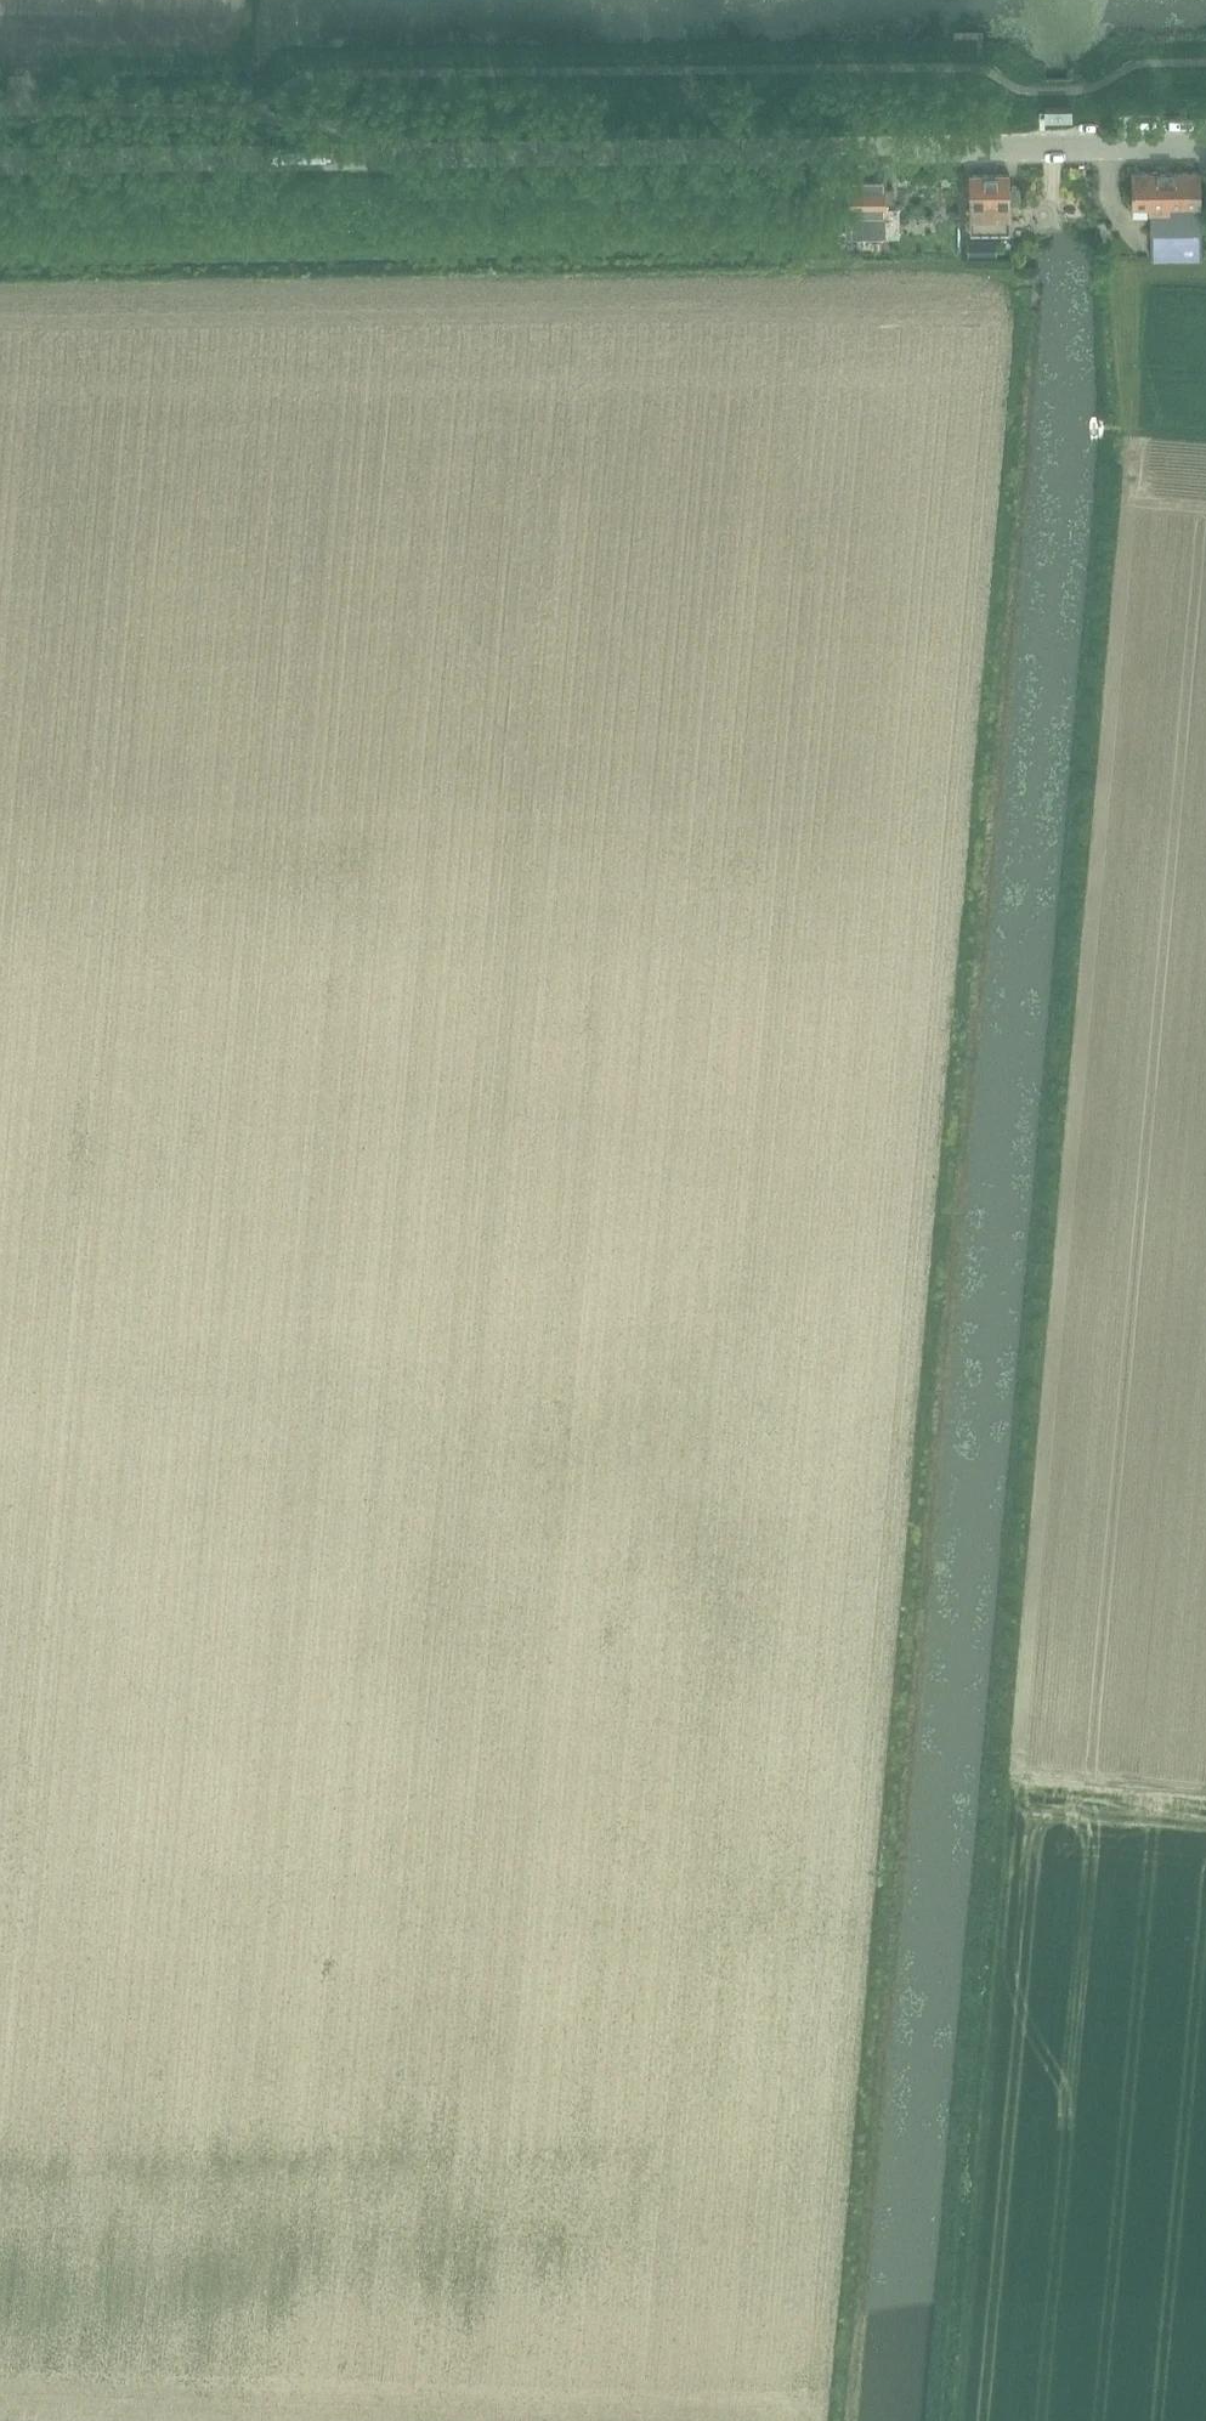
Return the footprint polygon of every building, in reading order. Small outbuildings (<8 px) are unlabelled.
[(1074,120),(1074,108),(1046,108),(1046,120),(1074,120)] [(1202,170),(1133,170),(1133,202),(1152,202),(1152,210),(1152,233),(1202,233),(1202,226),(1202,202),(1202,170)] [(970,174),(970,213),(971,233),(1012,233),(1011,200),(1021,200),(1021,185),(1011,185),(1011,173),(970,174)] [(846,175),(846,213),(846,233),(887,233),(887,200),(895,200),(895,186),(887,186),(887,175),(846,175)] [(997,238),(969,238),(969,255),(997,255),(997,238)]
